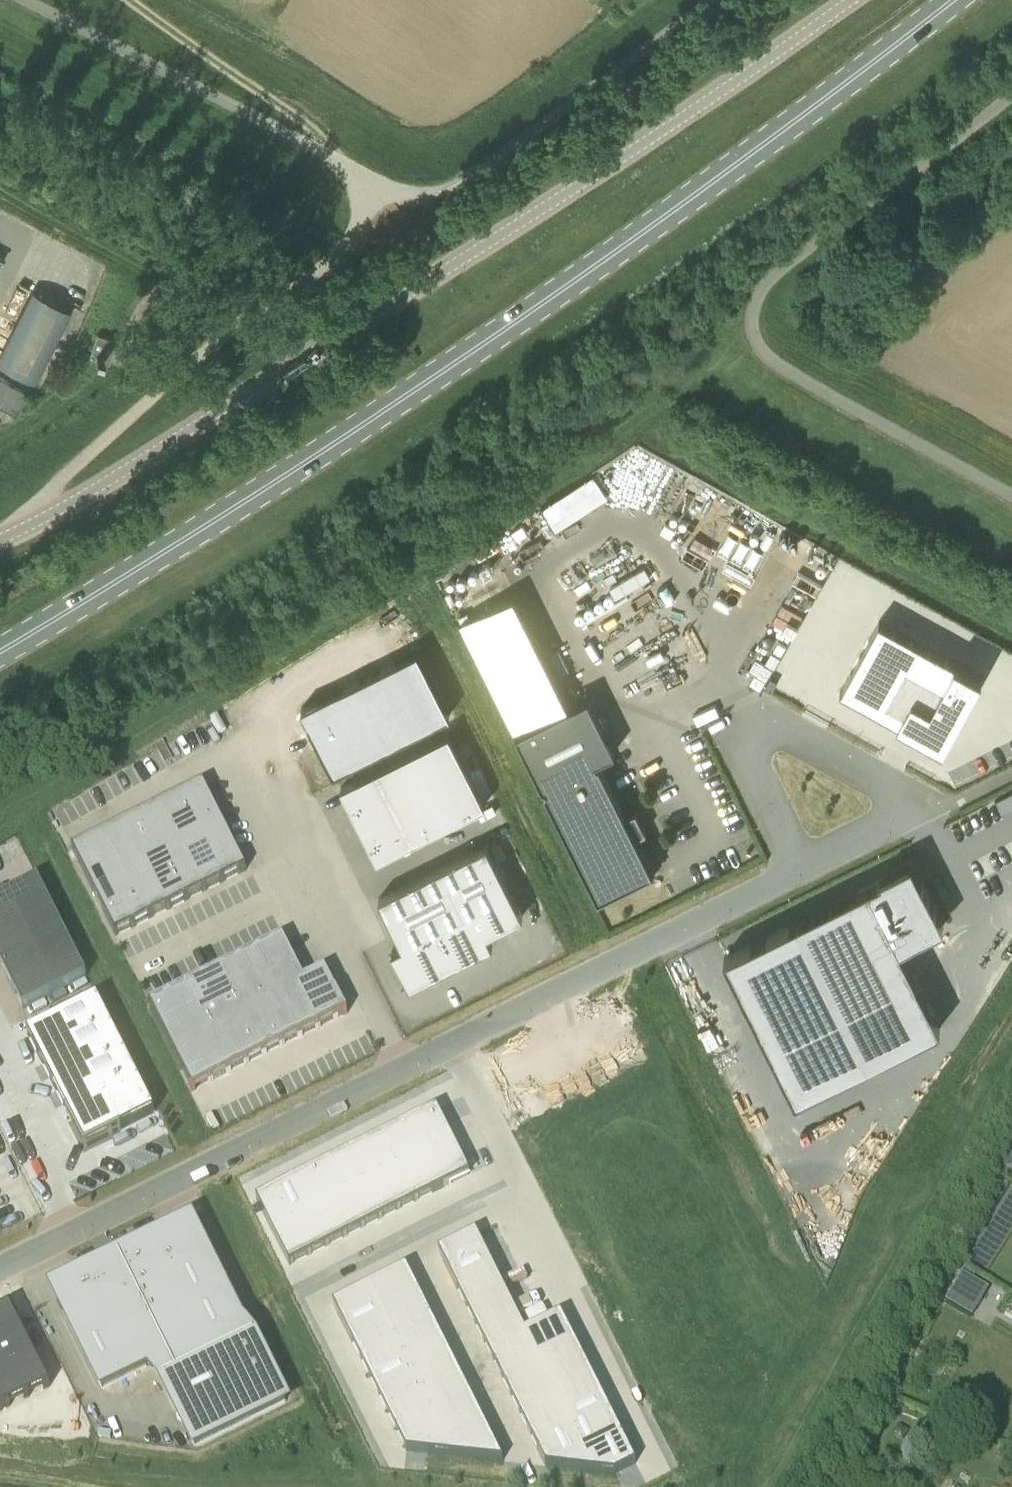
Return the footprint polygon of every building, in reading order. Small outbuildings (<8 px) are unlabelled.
[(0,353),(0,364),(34,381),(71,310),(32,290),(0,353)] [(108,363),(117,339),(97,332),(88,356),(108,363)] [(19,410),(30,389),(0,373),(0,400),(19,410)] [(954,660),(879,619),(842,686),(841,686),(839,689),(943,746),(982,675),(954,660)] [(450,715),(417,650),(301,708),(334,773),(450,715)] [(615,751),(588,697),(515,733),(597,899),(652,871),(635,836),(645,831),(635,811),(625,816),(598,762),(597,763),(596,761),(615,751)] [(449,733),(341,787),(378,859),(485,805),(449,733)] [(73,851),(115,936),(246,871),(203,786),(73,851)] [(1011,807),(1011,791),(994,800),(1001,813),(1011,807)] [(523,916),(486,844),(379,899),(402,945),(391,950),(409,986),(492,944),(487,934),(523,916)] [(870,888),(796,925),(866,1066),(939,1030),(898,948),(944,925),(922,881),(917,883),(908,865),(881,878),(868,884),(870,888)] [(0,888),(0,964),(23,1009),(86,977),(37,880),(7,895),(3,887),(0,888)] [(866,1066),(796,925),(794,921),(724,956),(796,1101),(866,1066)] [(282,938),(149,1005),(192,1090),(190,1091),(190,1092),(347,1014),(336,992),(335,992),(325,970),(303,981),(282,938)] [(97,999),(26,1034),(85,1149),(155,1114),(97,999)] [(428,1107),(248,1198),(281,1263),(461,1173),(428,1107)] [(1003,1165),(1009,1169),(1011,1171),(1011,1153),(1003,1165)] [(80,1277),(53,1291),(56,1297),(84,1352),(103,1389),(168,1355),(176,1372),(163,1379),(196,1445),(225,1431),(285,1402),(252,1336),(247,1339),(189,1223),(84,1275),(83,1276),(80,1277)] [(476,1234),(438,1253),(442,1261),(457,1290),(537,1450),(545,1467),(614,1475),(636,1465),(628,1450),(561,1315),(552,1319),(525,1333),(480,1243),(476,1234)] [(406,1269),(333,1305),(337,1314),(352,1343),(405,1449),(406,1452),(503,1463),(487,1431),(425,1306),(410,1277),(406,1269)] [(961,1273),(944,1300),(955,1307),(972,1317),(988,1290),(972,1280),(961,1273)] [(11,1301),(0,1307),(0,1405),(0,1406),(51,1381),(11,1301)]
